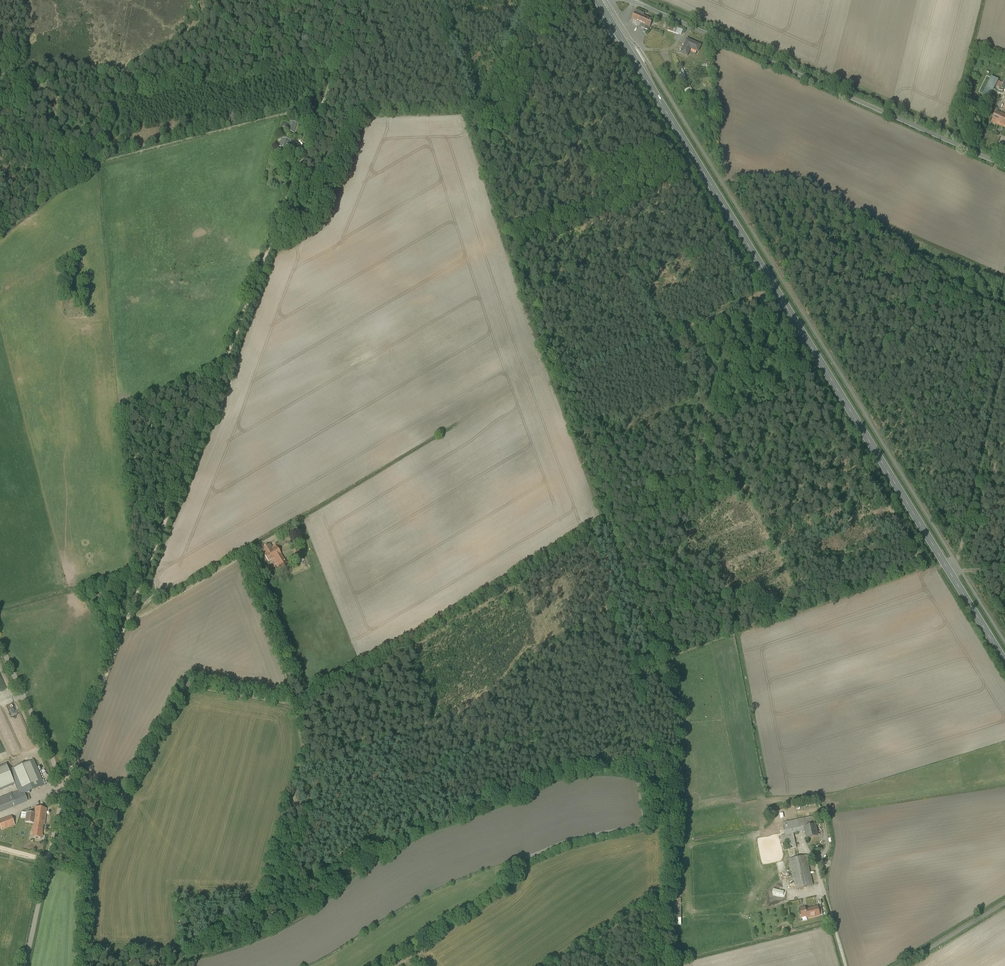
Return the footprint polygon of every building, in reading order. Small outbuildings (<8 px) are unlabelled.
[(653,21),(643,16),(644,14),(636,11),(632,20),(631,23),(649,31),(653,21)] [(701,46),(687,40),(681,54),(687,57),(691,49),(698,52),(701,46)] [(689,84),(684,74),(681,75),(679,77),(683,86),(689,84)] [(990,76),(980,99),(987,102),(997,79),(990,76)] [(689,84),(684,87),(687,93),(692,90),(689,84)] [(997,112),(991,123),(996,125),(996,124),(1004,128),(1004,116),(997,112)] [(290,121),(287,130),(294,133),(297,123),(290,121)] [(282,138),(279,146),(289,149),(291,141),(282,138)] [(267,561),(274,558),(280,570),(290,564),(288,561),(285,563),(275,544),(271,547),(270,544),(261,548),(264,554),(267,561)] [(25,793),(44,786),(34,759),(9,769),(18,790),(0,798),(0,813),(28,802),(28,800),(30,799),(29,794),(26,796),(25,793)] [(6,763),(0,765),(0,790),(15,784),(6,763)] [(34,823),(33,827),(38,828),(38,827),(39,827),(43,828),(44,825),(47,808),(35,807),(34,814),(27,812),(25,822),(34,823)] [(1,830),(15,825),(11,815),(0,819),(0,826),(1,830)] [(805,829),(816,827),(814,817),(783,823),(785,835),(794,833),(804,831),(805,830),(805,829)] [(38,828),(33,827),(32,837),(42,838),(43,828),(39,827),(38,827),(38,828)] [(816,827),(805,829),(805,830),(807,839),(818,836),(816,827)] [(785,850),(791,849),(789,840),(795,839),(794,833),(785,835),(781,836),(785,850)] [(806,856),(790,860),(797,889),(813,885),(806,856)] [(817,907),(806,910),(805,908),(801,909),(800,909),(802,917),(807,916),(807,918),(808,918),(818,916),(820,915),(818,907),(817,907)]
